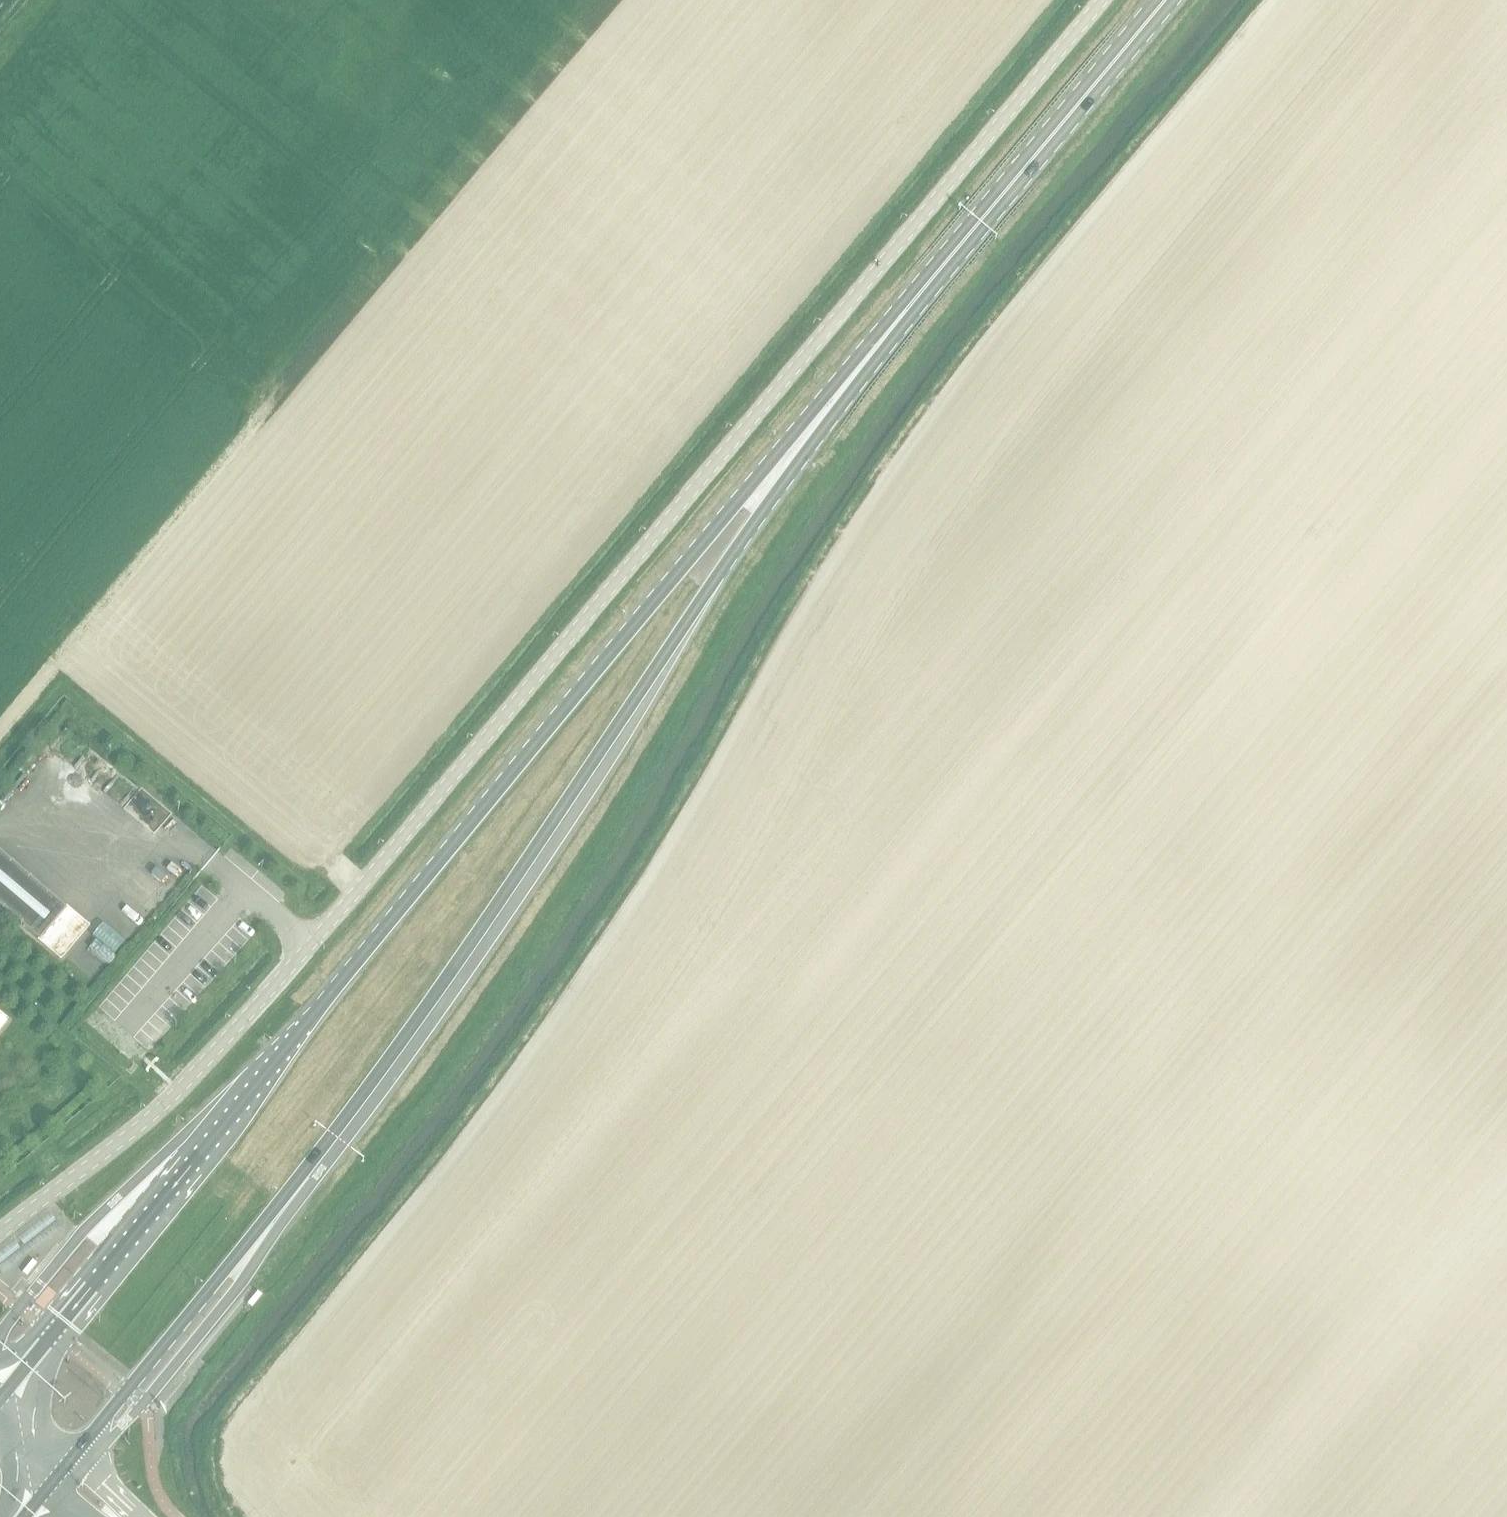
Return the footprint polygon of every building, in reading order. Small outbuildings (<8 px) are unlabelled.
[(66,909),(0,853),(0,907),(60,958),(87,927),(66,909)] [(123,904),(114,909),(125,931),(135,926),(123,904)] [(154,1016),(165,1026),(189,1001),(178,990),(154,1016)]
